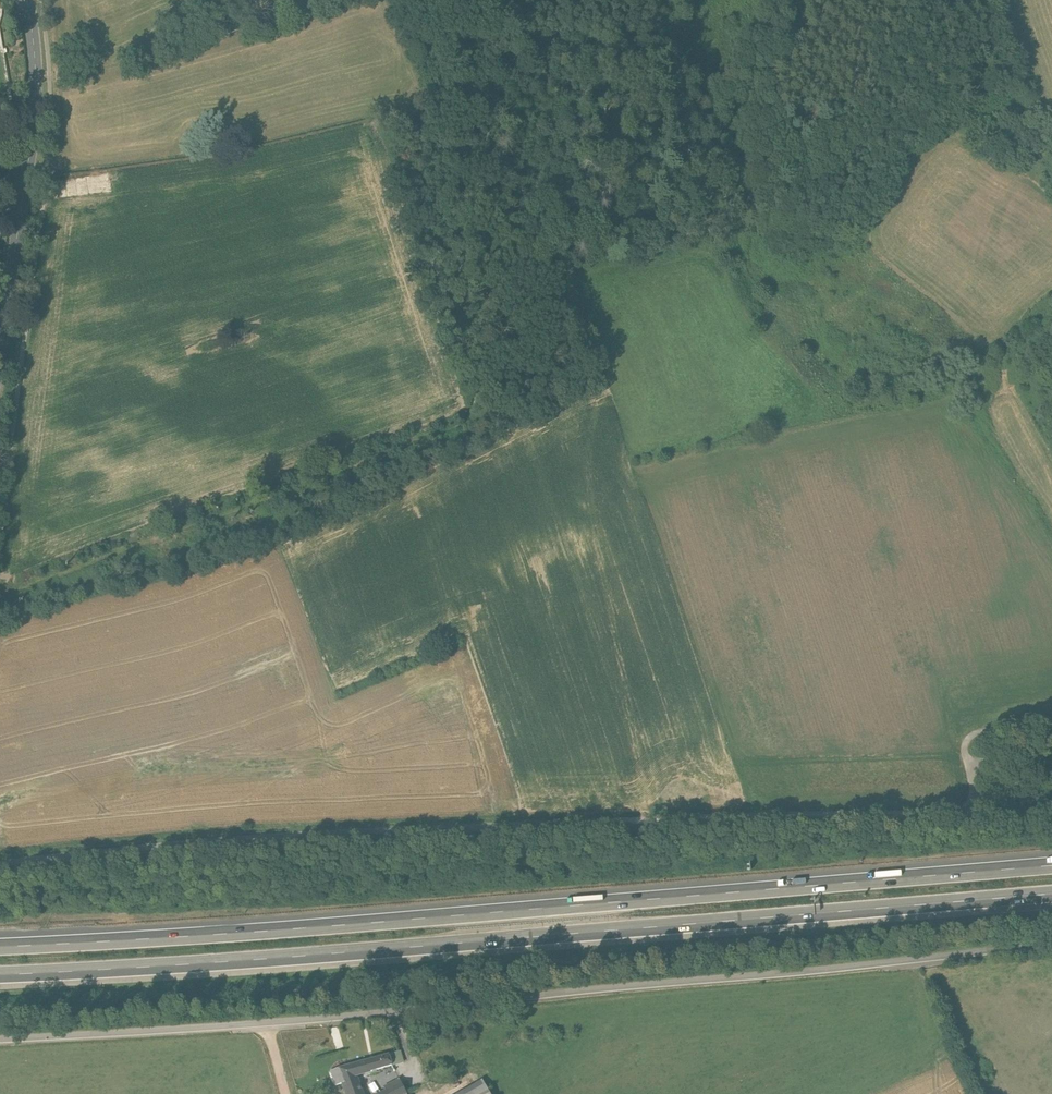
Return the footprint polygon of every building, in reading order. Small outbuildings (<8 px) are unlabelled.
[(400,1053),(389,1056),(393,1069),(404,1066),(400,1053)] [(389,1056),(355,1066),(359,1079),(393,1069),(389,1056)] [(359,1079),(355,1066),(337,1071),(343,1088),(345,1093),(364,1093),(359,1079)] [(343,1088),(337,1071),(331,1072),(336,1091),(343,1088)] [(399,1079),(382,1087),(385,1093),(406,1093),(399,1079)] [(463,1093),(489,1093),(483,1082),(463,1093)]
